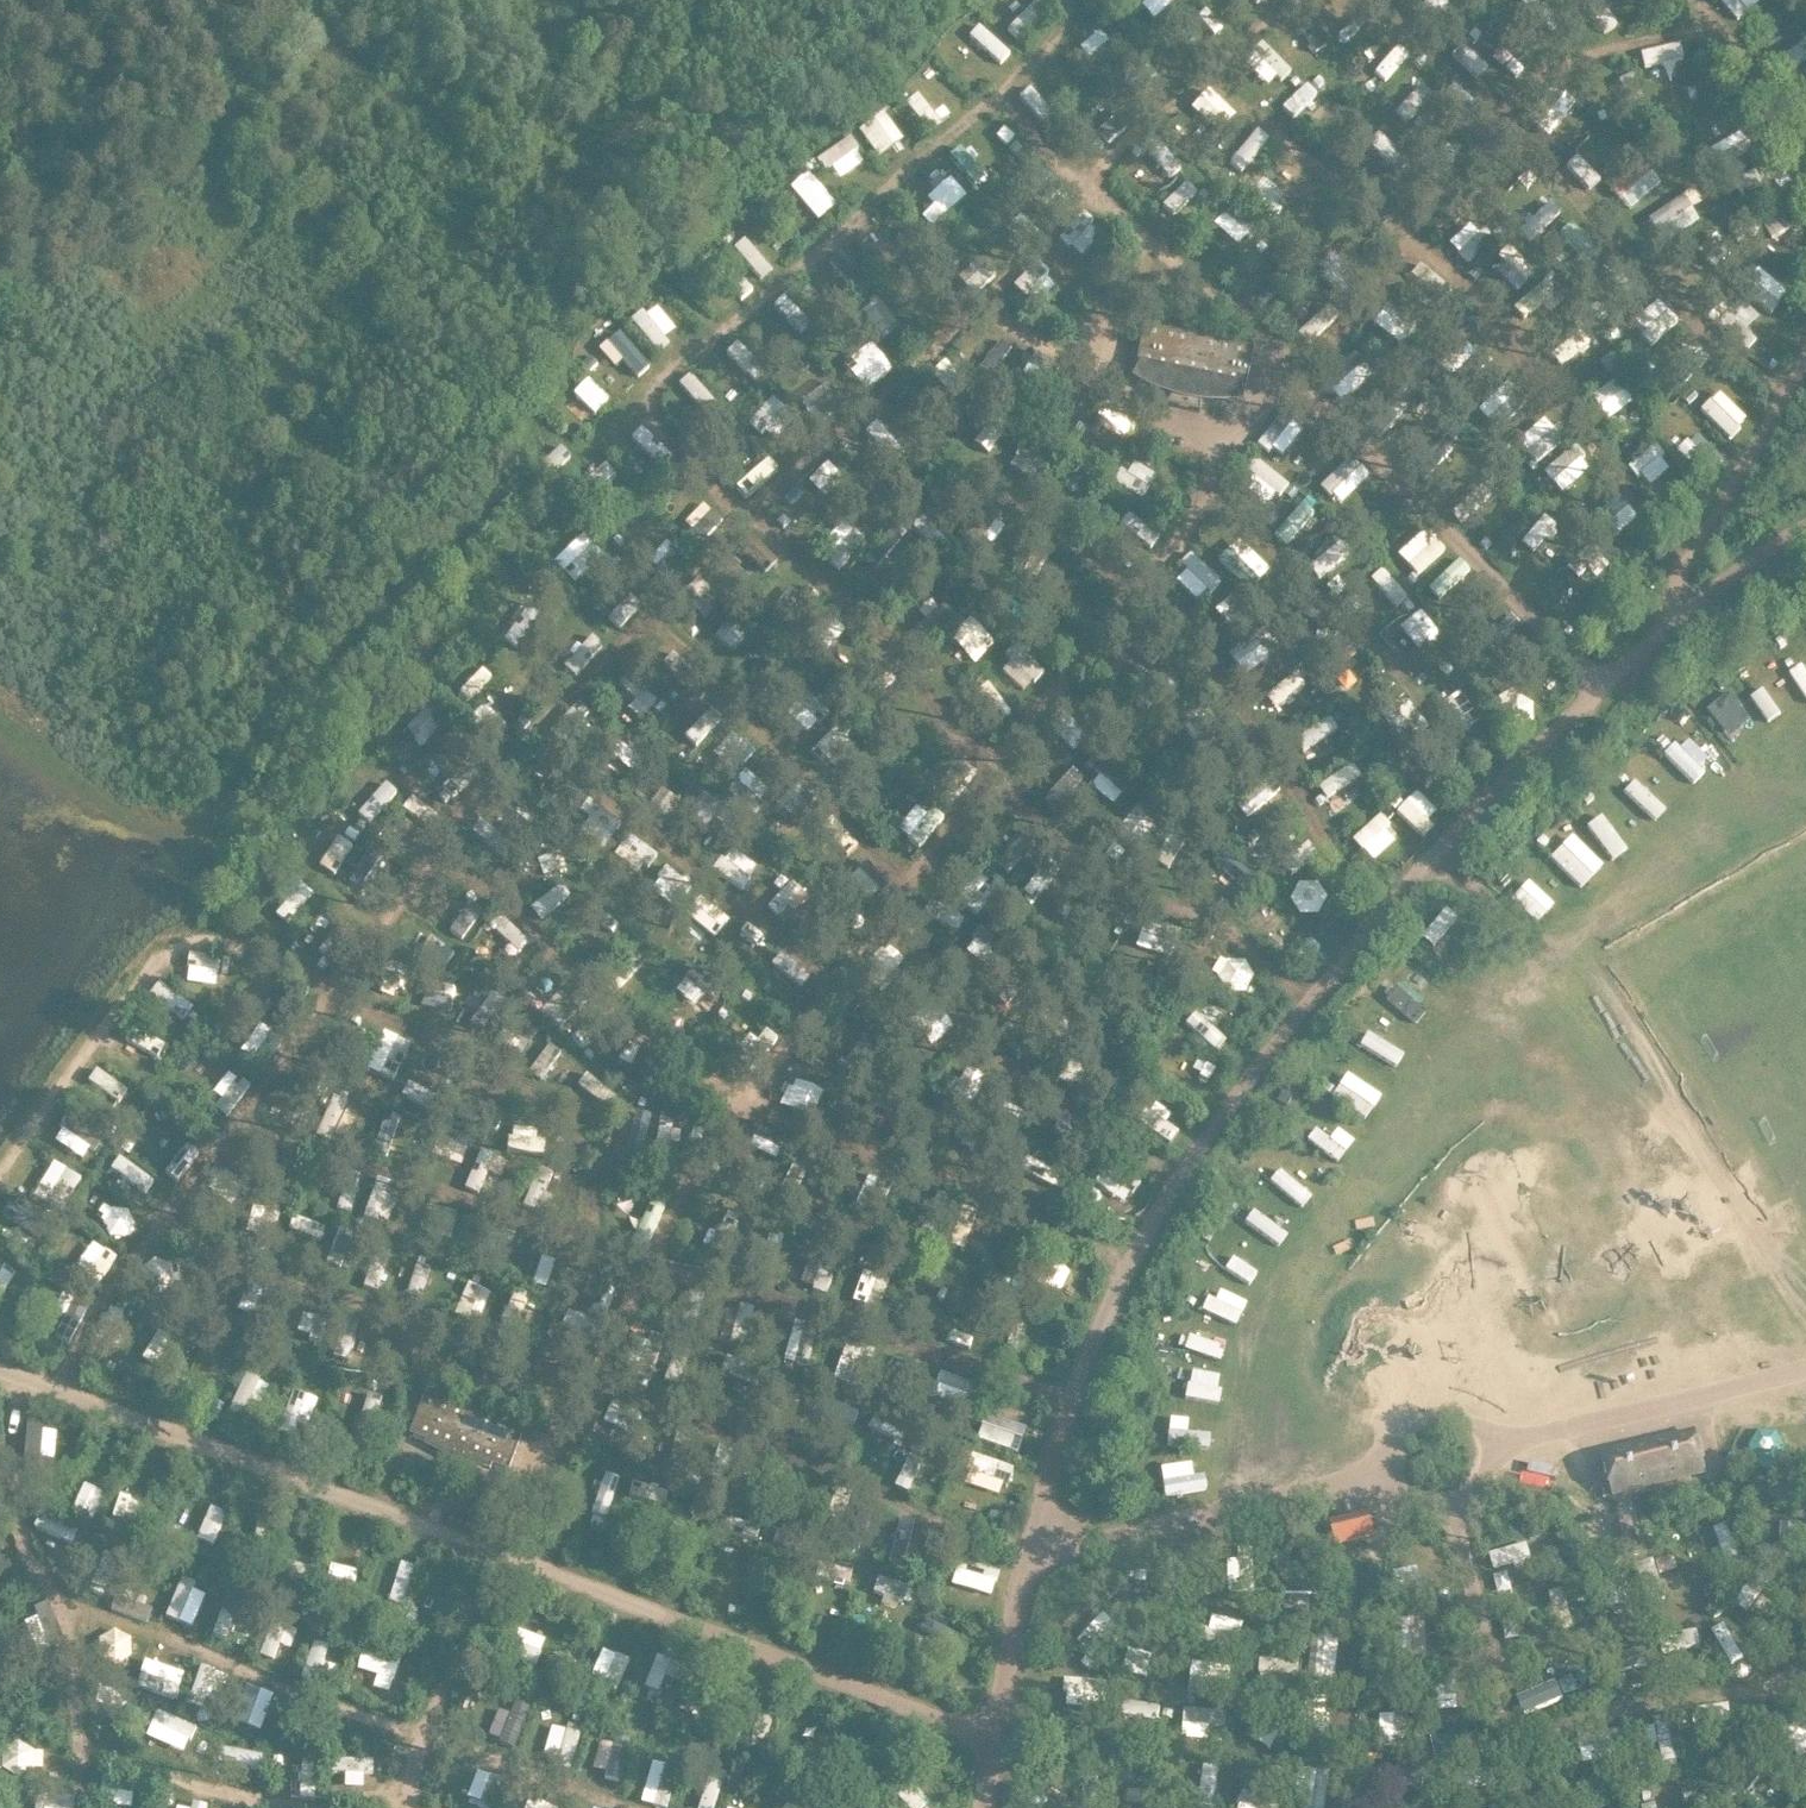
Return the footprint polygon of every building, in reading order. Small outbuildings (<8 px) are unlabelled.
[(1000,130),(992,137),(1001,147),(1009,140),(1000,130)] [(1765,215),(1774,209),(1769,202),(1761,207),(1765,215)] [(918,241),(917,240),(912,233),(900,241),(906,250),(918,241)] [(1168,376),(1203,383),(1240,393),(1249,352),(1139,328),(1131,370),(1168,376)] [(593,366),(587,359),(587,358),(578,366),(580,368),(584,374),(593,366)] [(1169,392),(1163,407),(1196,414),(1195,398),(1169,392)] [(1679,400),(1685,406),(1692,398),(1686,392),(1679,400)] [(1590,800),(1585,794),(1578,800),(1583,806),(1590,800)] [(1004,1025),(996,1033),(1003,1041),(1012,1033),(1004,1025)] [(1277,1105),(1284,1095),(1276,1089),(1269,1099),(1277,1105)] [(460,1460),(462,1457),(504,1473),(519,1433),(420,1397),(406,1436),(449,1452),(447,1456),(460,1460)] [(1610,1499),(1703,1477),(1693,1434),(1598,1457),(1610,1499)] [(1366,1515),(1325,1524),(1331,1551),(1371,1543),(1366,1515)] [(1565,1575),(1560,1558),(1542,1562),(1547,1580),(1565,1575)] [(1503,1593),(1500,1582),(1492,1584),(1495,1595),(1503,1593)] [(1581,1689),(1578,1677),(1565,1680),(1568,1693),(1581,1689)]
